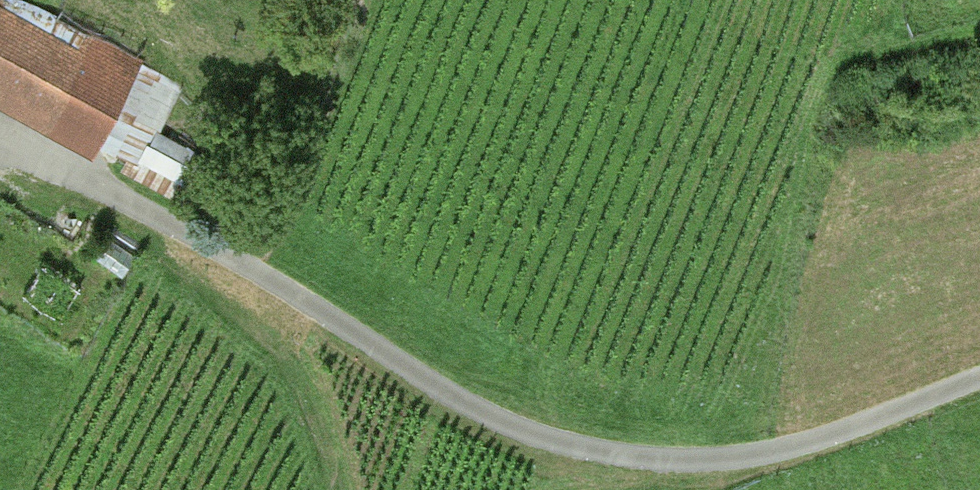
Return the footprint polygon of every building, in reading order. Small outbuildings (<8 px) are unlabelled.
[(93,152),(142,61),(86,31),(80,42),(1,0),(0,0),(0,103),(93,152)]
